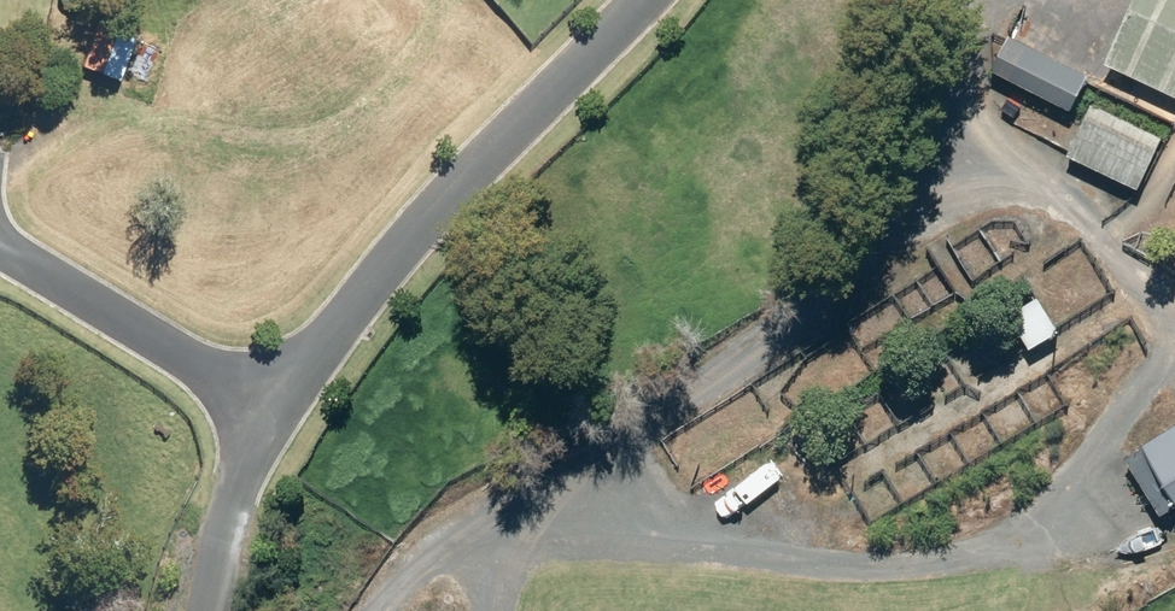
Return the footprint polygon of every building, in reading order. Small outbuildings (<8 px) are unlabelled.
[(1111,44),(1174,75),(1174,0),(1133,0),(1111,44)] [(1022,43),(1009,72),(1081,105),(1094,77),(1022,43)] [(1100,107),(1078,152),(1145,185),(1167,140),(1100,107)] [(1132,452),(1162,501),(1174,493),(1174,426),(1132,452)]
